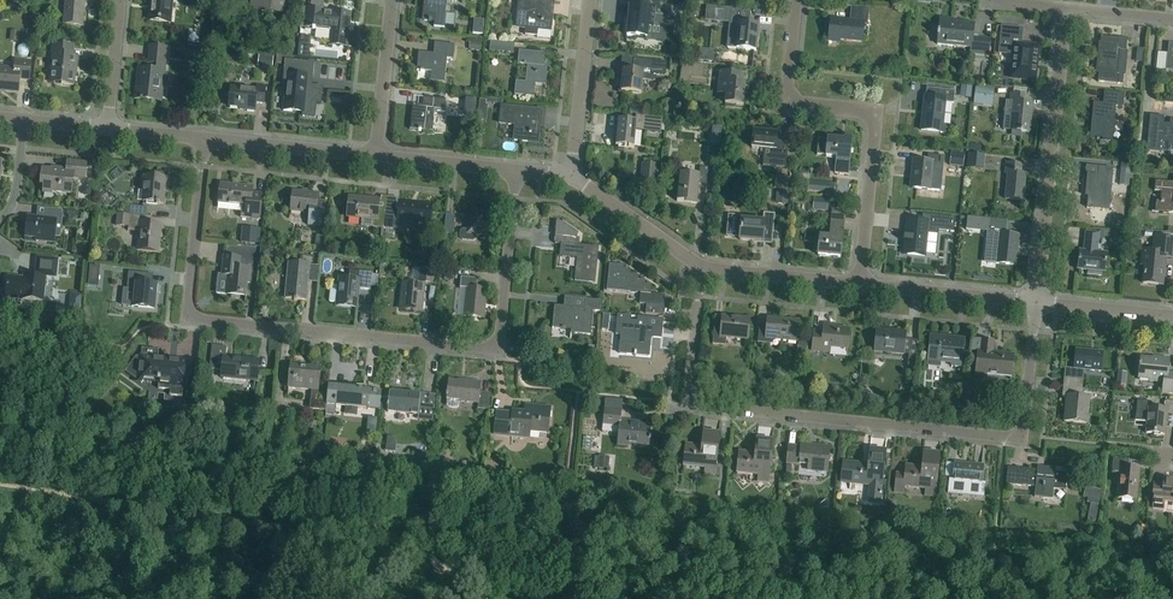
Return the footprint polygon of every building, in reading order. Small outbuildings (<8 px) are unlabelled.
[(63,23),(82,25),(84,0),(65,0),(63,23)] [(149,20),(169,21),(171,0),(149,0),(149,5),(150,5),(149,20)] [(251,10),(286,13),(287,0),(252,0),(251,10)] [(423,4),(425,4),(423,19),(434,21),(434,26),(444,27),(447,0),(424,0),(423,4)] [(551,1),(545,0),(517,0),(515,27),(525,28),(524,35),(536,36),(537,29),(550,30),(552,13),(537,12),(538,0),(551,1)] [(652,27),(654,14),(660,15),(660,17),(671,18),(673,1),(659,0),(643,0),(642,7),(629,5),(626,35),(647,37),(648,26),(652,27)] [(830,19),(828,41),(838,43),(839,39),(862,41),(863,25),(867,25),(869,8),(845,6),(851,7),(849,21),(830,19)] [(706,7),(705,21),(729,23),(726,47),(736,48),(755,50),(757,34),(757,28),(758,26),(749,25),(750,12),(731,10),(731,9),(706,7)] [(306,9),(304,27),(313,28),(312,29),(315,29),(316,29),(316,28),(330,30),(329,45),(347,47),(349,31),(350,20),(350,13),(306,9)] [(951,19),(939,18),(936,44),(969,47),(968,53),(988,55),(990,39),(972,37),(973,24),(951,22),(951,19)] [(1001,26),(1000,43),(1014,45),(1011,77),(1034,80),(1037,47),(1020,45),(1022,28),(1001,26)] [(10,30),(10,39),(19,40),(20,31),(10,30)] [(309,58),(311,37),(299,36),(297,57),(309,58)] [(1097,72),(1098,72),(1098,82),(1123,84),(1126,39),(1101,36),(1100,44),(1099,44),(1097,72)] [(434,42),(434,43),(440,43),(439,53),(418,51),(416,70),(431,71),(430,80),(444,81),(447,58),(453,59),(454,44),(434,42)] [(470,42),(469,50),(481,51),(482,44),(470,42)] [(515,45),(491,42),(490,51),(514,54),(515,45)] [(74,46),(52,43),(51,54),(52,54),(49,82),(76,85),(78,55),(73,55),(74,46)] [(164,71),(166,47),(149,46),(148,63),(151,64),(151,70),(138,68),(135,99),(148,100),(148,98),(160,99),(162,71),(164,71)] [(543,65),(544,53),(519,51),(517,64),(527,65),(525,82),(516,81),(514,94),(533,96),(535,83),(545,84),(548,65),(543,65)] [(272,68),(273,57),(259,55),(258,67),(272,68)] [(656,80),(656,74),(667,75),(668,62),(634,58),(633,71),(623,70),(621,91),(641,93),(643,79),(656,80)] [(5,89),(5,90),(18,92),(19,79),(28,80),(30,62),(15,60),(14,69),(0,68),(0,88),(5,89)] [(304,116),(305,101),(321,103),(323,87),(307,85),(308,78),(312,78),(314,63),(285,60),(282,85),(285,85),(283,111),(303,112),(302,116),(304,116)] [(745,95),(748,89),(744,87),(745,83),(742,82),(742,74),(719,72),(717,92),(726,92),(725,103),(743,105),(744,95),(745,95)] [(256,102),(264,103),(266,86),(257,85),(257,89),(231,87),(229,106),(244,108),(244,109),(255,111),(256,102)] [(975,86),(974,96),(994,98),(995,88),(975,86)] [(923,109),(924,109),(923,124),(921,124),(921,130),(944,133),(945,127),(942,126),(945,102),(953,103),(955,91),(939,89),(938,98),(924,97),(923,109)] [(1090,139),(1111,141),(1115,106),(1122,106),(1123,93),(1105,91),(1103,104),(1094,103),(1090,139)] [(1011,130),(1029,132),(1032,104),(1026,103),(1027,96),(1010,94),(1010,102),(1014,102),(1011,130)] [(410,129),(432,131),(434,111),(444,112),(445,100),(423,97),(422,105),(413,104),(410,129)] [(512,139),(540,142),(543,110),(540,109),(540,108),(499,104),(498,122),(514,124),(512,139)] [(636,115),(635,121),(618,119),(615,146),(634,148),(636,130),(661,133),(662,118),(636,115)] [(1150,115),(1146,150),(1159,151),(1160,139),(1170,140),(1169,150),(1172,150),(1172,120),(1170,119),(1170,125),(1160,124),(1161,116),(1150,115)] [(789,132),(788,132),(788,135),(772,134),(773,130),(763,129),(763,133),(753,132),(751,147),(770,149),(769,165),(762,165),(786,168),(789,132)] [(839,164),(835,164),(834,172),(849,174),(852,138),(844,137),(843,139),(827,138),(827,140),(818,139),(817,155),(839,157),(839,164)] [(979,152),(980,145),(970,144),(969,151),(979,152)] [(949,166),(963,167),(964,153),(951,152),(949,166)] [(984,155),(967,153),(965,167),(983,169),(984,155)] [(927,162),(913,160),(910,188),(920,189),(919,195),(921,196),(926,197),(928,196),(928,190),(930,190),(933,166),(941,167),(942,156),(928,155),(927,162)] [(44,181),(43,190),(71,193),(73,177),(85,178),(86,163),(67,161),(66,169),(52,168),(52,170),(42,169),(41,180),(44,181)] [(990,162),(989,174),(1000,175),(999,187),(996,187),(995,197),(998,197),(997,209),(1018,211),(1021,176),(1012,175),(1014,164),(990,162)] [(652,183),(654,165),(646,165),(644,182),(652,183)] [(1087,173),(1085,191),(1088,191),(1087,197),(1086,207),(1105,209),(1107,185),(1111,185),(1112,176),(1113,169),(1098,167),(1087,166),(1087,173)] [(677,201),(697,203),(698,184),(707,185),(708,167),(699,167),(699,175),(679,173),(677,201)] [(1121,169),(1120,179),(1130,180),(1134,180),(1135,170),(1121,169)] [(144,185),(143,201),(156,203),(156,204),(159,204),(159,203),(163,203),(165,187),(166,187),(167,178),(142,175),(141,185),(144,185)] [(774,176),(772,189),(787,190),(788,177),(774,176)] [(1171,213),(1172,213),(1172,183),(1155,181),(1154,191),(1161,192),(1160,199),(1157,199),(1155,212),(1170,214),(1171,213)] [(240,217),(249,218),(251,220),(256,220),(259,219),(262,193),(252,192),(253,187),(220,183),(218,204),(244,206),(244,210),(241,210),(240,217)] [(308,225),(323,226),(326,201),(318,200),(318,193),(292,190),(290,211),(310,213),(308,225)] [(789,194),(776,193),(775,204),(788,205),(789,194)] [(385,209),(378,208),(379,199),(349,196),(347,217),(374,219),(373,227),(383,228),(385,209)] [(432,205),(399,202),(397,221),(414,223),(413,230),(429,231),(432,205)] [(130,205),(129,214),(147,216),(148,207),(130,205)] [(46,208),(45,219),(28,217),(26,236),(44,238),(44,241),(54,242),(56,224),(61,224),(62,210),(46,208)] [(818,255),(840,257),(845,210),(832,208),(829,236),(820,236),(818,255)] [(395,210),(385,209),(383,228),(393,229),(395,210)] [(470,209),(468,230),(463,230),(461,232),(460,237),(462,239),(473,240),(476,239),(476,233),(491,235),(490,241),(491,241),(494,211),(470,209)] [(152,216),(147,216),(129,214),(116,213),(115,225),(128,226),(128,231),(138,231),(136,248),(160,251),(162,226),(146,224),(147,216),(152,217),(152,216)] [(444,233),(452,234),(454,214),(446,213),(444,233)] [(763,221),(741,219),(741,216),(727,215),(725,236),(739,237),(739,240),(763,242),(764,232),(773,233),(774,214),(763,213),(763,221)] [(904,242),(903,254),(925,256),(925,255),(927,233),(938,234),(938,231),(954,232),(955,218),(923,215),(922,222),(909,220),(906,220),(905,236),(904,242)] [(987,232),(984,262),(996,263),(1016,265),(1019,237),(1005,235),(1006,228),(991,227),(990,233),(987,232)] [(1077,269),(1105,272),(1107,254),(1097,253),(1099,233),(1085,232),(1084,246),(1085,246),(1085,251),(1079,251),(1077,269)] [(575,280),(595,282),(598,247),(579,245),(579,238),(556,235),(555,243),(563,244),(562,257),(577,258),(575,280)] [(1142,250),(1141,264),(1145,265),(1143,283),(1162,285),(1165,258),(1172,259),(1172,239),(1154,237),(1153,252),(1142,250)] [(227,276),(225,294),(245,296),(244,300),(245,300),(247,278),(250,279),(251,269),(239,268),(240,257),(223,256),(221,275),(227,276)] [(35,276),(25,275),(24,278),(8,277),(6,297),(43,301),(45,278),(57,279),(59,259),(37,257),(35,276)] [(309,264),(288,262),(285,298),(293,299),(293,300),(296,300),(297,299),(306,300),(308,281),(318,282),(319,266),(309,265),(309,264)] [(322,263),(325,273),(331,272),(329,262),(322,263)] [(631,270),(623,269),(624,265),(609,264),(607,290),(641,293),(639,303),(648,304),(647,313),(663,315),(665,295),(650,293),(651,285),(644,285),(645,280),(637,279),(638,275),(630,274),(631,270)] [(89,279),(98,280),(99,266),(90,266),(89,279)] [(434,270),(421,268),(419,285),(403,283),(400,309),(407,310),(407,312),(413,313),(413,312),(416,312),(416,311),(422,312),(424,283),(432,284),(434,270)] [(456,280),(457,269),(445,268),(444,278),(456,280)] [(370,290),(371,273),(349,270),(348,278),(338,277),(336,302),(330,302),(330,303),(348,304),(348,305),(351,306),(351,305),(357,305),(356,305),(357,289),(370,290)] [(147,282),(148,273),(129,271),(127,289),(133,289),(131,306),(153,308),(154,295),(156,295),(157,283),(147,282)] [(464,316),(483,318),(486,289),(477,288),(478,279),(461,277),(460,287),(466,288),(464,316)] [(554,306),(552,328),(571,330),(570,338),(571,338),(571,333),(590,335),(592,310),(601,311),(602,301),(585,299),(584,309),(554,306)] [(712,344),(725,345),(726,337),(745,338),(745,340),(746,340),(748,316),(747,316),(747,318),(724,316),(724,314),(723,314),(723,320),(715,320),(715,315),(712,344)] [(618,315),(616,334),(621,335),(620,344),(619,353),(626,354),(634,355),(634,356),(636,356),(636,355),(649,356),(650,345),(645,345),(646,337),(651,337),(661,338),(663,319),(637,317),(637,321),(631,321),(631,316),(618,315)] [(769,338),(796,341),(798,321),(767,318),(767,325),(759,324),(757,342),(768,343),(769,338)] [(822,331),(813,330),(811,350),(830,352),(830,348),(846,349),(846,354),(847,354),(850,329),(832,327),(833,325),(823,324),(822,331)] [(905,339),(905,332),(876,329),(874,351),(910,355),(909,366),(916,366),(919,340),(905,339)] [(927,372),(928,372),(929,359),(952,361),(951,366),(960,367),(959,375),(960,375),(964,338),(930,335),(927,372)] [(993,341),(981,340),(980,351),(978,350),(975,376),(986,377),(986,372),(1010,375),(1009,379),(1010,379),(1013,354),(992,352),(993,341)] [(797,342),(797,351),(807,352),(807,342),(797,342)] [(211,345),(209,369),(221,370),(220,379),(223,379),(254,382),(253,391),(254,391),(257,358),(226,355),(226,346),(211,345)] [(194,361),(157,358),(158,349),(141,348),(140,356),(137,356),(125,372),(138,380),(138,383),(144,383),(146,380),(158,381),(158,388),(170,389),(170,395),(183,396),(184,387),(191,388),(194,361)] [(1103,352),(1076,350),(1074,369),(1078,369),(1100,371),(1100,377),(1103,352)] [(1172,393),(1172,374),(1167,374),(1169,359),(1153,358),(1152,359),(1140,358),(1138,378),(1149,380),(1149,381),(1163,383),(1162,392),(1172,393)] [(288,387),(318,390),(320,367),(290,364),(288,387)] [(1078,369),(1074,369),(1065,368),(1064,378),(1077,379),(1078,369)] [(1064,378),(1063,387),(1082,389),(1083,380),(1064,378)] [(465,380),(464,382),(449,380),(448,393),(446,393),(446,395),(447,395),(446,405),(450,408),(456,408),(459,407),(460,403),(478,405),(477,408),(487,409),(489,393),(479,392),(480,382),(465,380)] [(328,387),(326,401),(325,411),(325,413),(335,414),(336,405),(368,409),(368,408),(379,409),(379,410),(380,410),(382,390),(337,386),(337,387),(328,387)] [(1082,389),(1063,387),(1062,396),(1068,396),(1066,412),(1065,412),(1064,422),(1086,424),(1089,398),(1080,397),(1081,392),(1082,392),(1082,389)] [(389,391),(387,411),(418,415),(419,410),(433,412),(435,396),(389,391)] [(911,404),(912,395),(902,394),(901,403),(911,404)] [(188,408),(195,403),(189,396),(183,402),(188,408)] [(309,409),(325,411),(326,401),(310,399),(309,409)] [(1172,415),(1172,401),(1165,400),(1164,409),(1150,408),(1151,402),(1136,401),(1134,421),(1147,422),(1146,433),(1164,435),(1166,414),(1172,415)] [(550,408),(525,405),(524,413),(512,411),(512,413),(496,412),(494,435),(528,438),(528,436),(545,438),(545,433),(547,433),(550,408)] [(603,425),(619,426),(617,445),(629,446),(629,444),(649,446),(649,440),(651,440),(651,437),(650,437),(651,426),(641,425),(642,422),(621,420),(622,410),(604,409),(603,425)] [(369,415),(368,432),(376,433),(378,416),(369,415)] [(581,420),(579,434),(595,437),(597,422),(581,420)] [(718,433),(703,431),(701,446),(685,444),(685,445),(683,445),(682,456),(684,456),(683,471),(684,464),(705,467),(704,473),(714,474),(718,433)] [(586,452),(587,438),(580,437),(578,451),(586,452)] [(756,439),(755,453),(738,452),(736,478),(737,478),(737,471),(758,474),(758,480),(768,481),(772,440),(756,439)] [(834,448),(800,445),(800,446),(788,445),(786,460),(785,475),(789,476),(791,461),(798,462),(798,464),(799,464),(799,462),(808,463),(807,470),(826,472),(829,448),(834,449),(834,448)] [(868,464),(841,461),(839,483),(872,486),(870,502),(880,503),(885,451),(869,450),(868,464)] [(427,453),(419,452),(418,465),(426,465),(427,453)] [(923,453),(922,468),(906,467),(905,475),(897,474),(895,491),(904,492),(904,486),(925,488),(925,494),(935,495),(939,454),(923,453)] [(599,457),(597,468),(608,469),(609,457),(599,456),(599,457)] [(1136,500),(1139,470),(1128,468),(1128,461),(1113,459),(1111,472),(1120,473),(1117,499),(1136,500)] [(983,466),(954,463),(952,478),(949,478),(947,493),(984,496),(985,482),(981,481),(983,466)] [(1055,468),(1037,467),(1037,470),(1007,467),(1005,484),(1035,487),(1034,497),(1052,499),(1053,489),(1065,490),(1066,474),(1055,473),(1055,468)] [(1163,479),(1163,485),(1154,485),(1152,509),(1163,510),(1164,503),(1172,504),(1172,480),(1163,479)]
